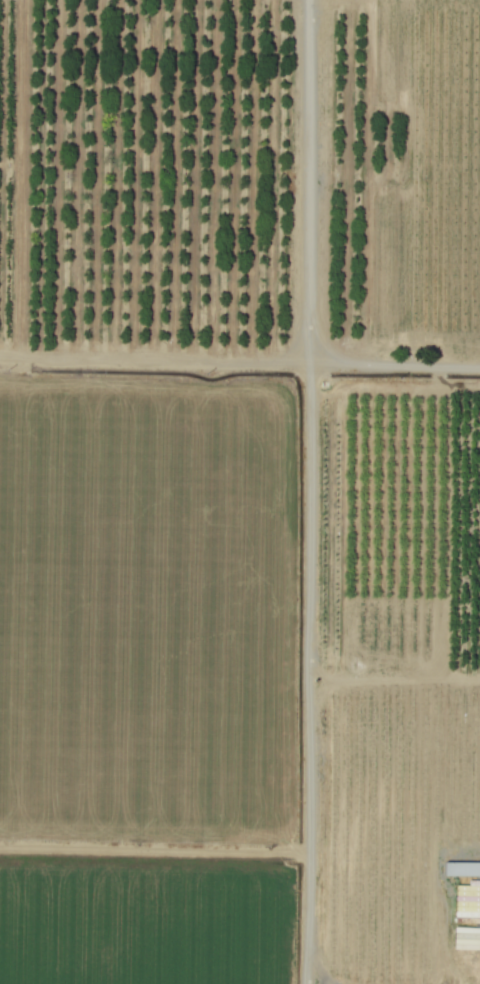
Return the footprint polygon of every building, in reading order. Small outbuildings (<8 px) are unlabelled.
[(479,876),(479,862),(444,861),(443,875),(479,876)]
